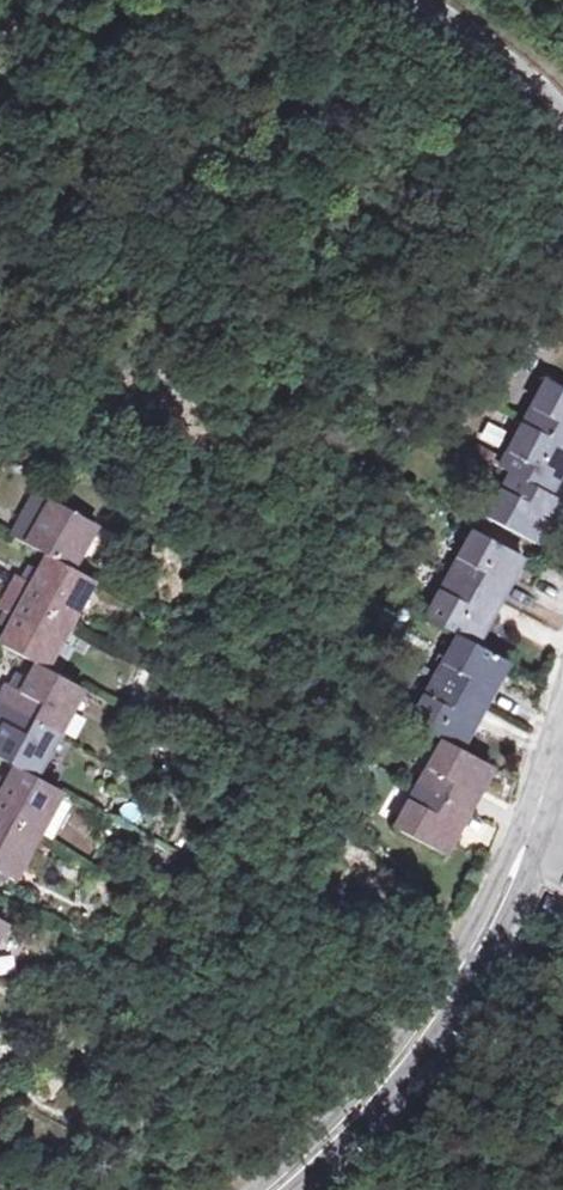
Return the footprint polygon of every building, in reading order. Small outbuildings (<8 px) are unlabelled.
[(558,500),(550,496),(562,470),(562,389),(546,380),(499,469),(508,473),(486,516),(536,542),(558,500)] [(0,726),(0,760),(13,767),(0,791),(0,874),(11,880),(59,791),(33,778),(79,689),(42,669),(90,580),(70,569),(92,526),(48,502),(43,512),(27,504),(10,537),(45,556),(37,573),(29,568),(21,582),(15,577),(0,605),(0,611),(5,613),(0,623),(0,626),(6,630),(0,641),(0,646),(34,664),(27,679),(18,674),(11,689),(4,685),(0,693),(0,723),(1,724),(0,726)] [(460,751),(507,663),(476,646),(522,557),(474,531),(426,619),(456,635),(409,724),(442,741),(396,827),(444,853),(491,767),(460,751)]
